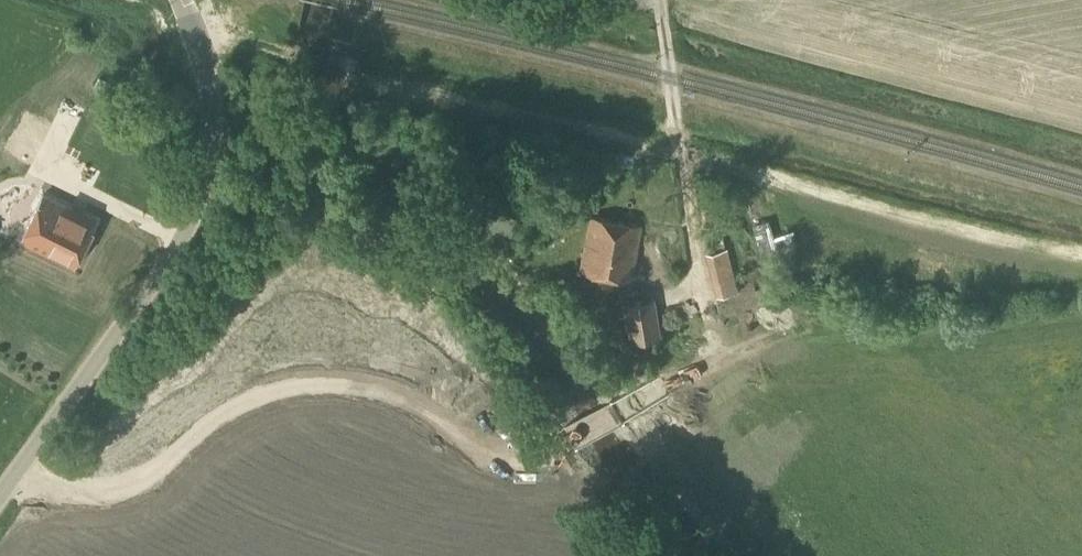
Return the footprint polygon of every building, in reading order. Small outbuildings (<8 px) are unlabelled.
[(70,198),(66,206),(43,195),(22,238),(74,264),(95,221),(87,217),(91,208),(70,198)] [(631,281),(641,225),(590,216),(580,271),(631,281)] [(716,297),(723,295),(739,291),(727,246),(705,252),(716,297)] [(628,342),(651,339),(661,337),(655,297),(621,302),(628,342)]
